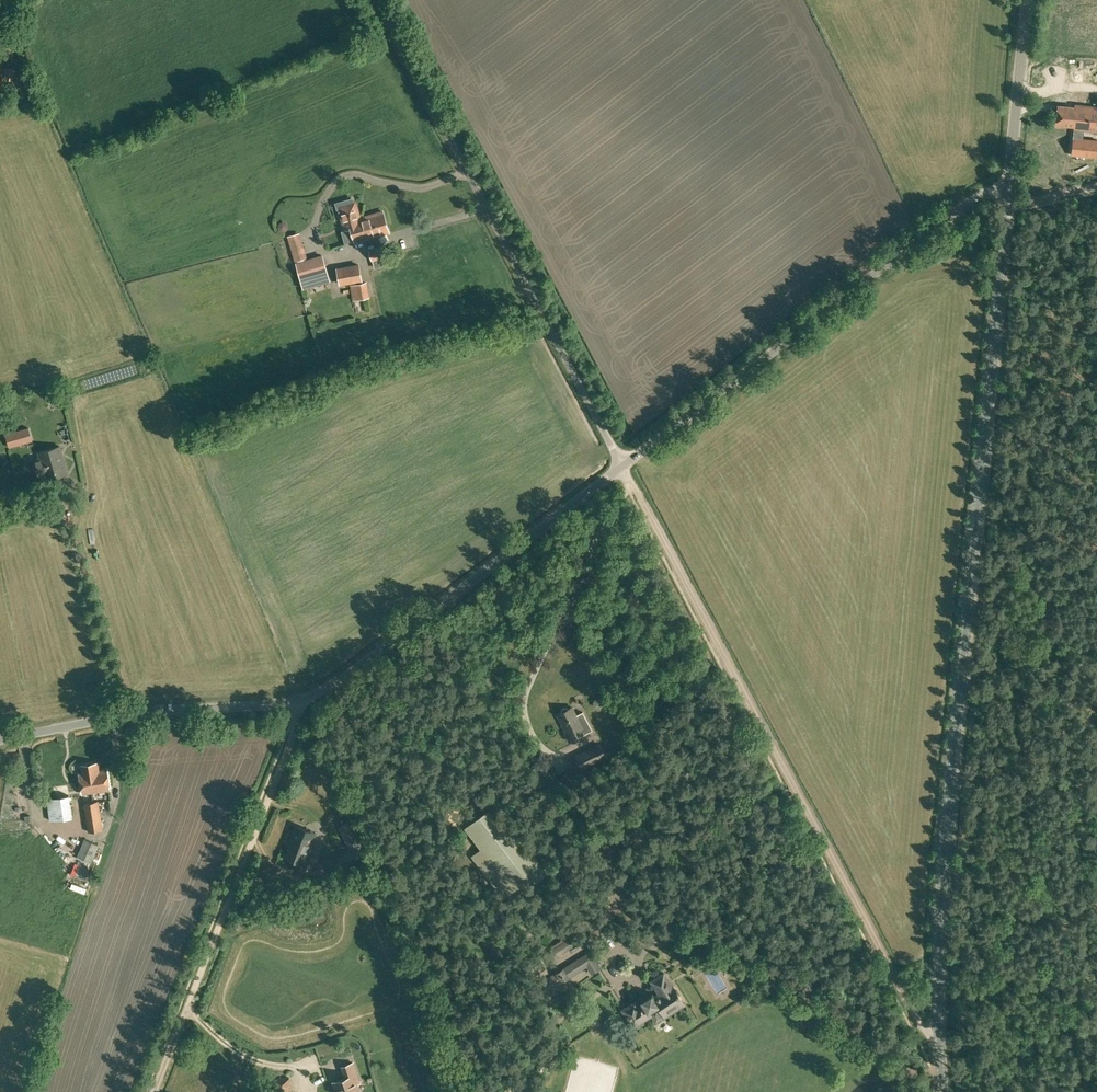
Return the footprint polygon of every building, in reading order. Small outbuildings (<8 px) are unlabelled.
[(33,85),(30,77),(22,80),(25,88),(33,85)] [(1075,104),(1075,107),(1058,105),(1056,124),(1075,126),(1073,138),(1071,155),(1096,157),(1096,150),(1096,140),(1081,139),(1082,130),(1096,131),(1096,107),(1075,104)] [(347,199),(335,203),(339,217),(341,216),(345,229),(350,227),(354,242),(389,232),(383,211),(360,218),(355,201),(348,203),(347,199)] [(306,258),(299,233),(288,236),(295,261),(306,258)] [(372,261),(384,257),(381,247),(368,251),(372,261)] [(327,271),(322,256),(296,263),(300,278),(327,271)] [(339,288),(351,286),(354,300),(369,297),(367,282),(353,284),(352,279),(360,278),(358,265),(336,269),(338,282),(339,288)] [(6,434),(10,447),(21,444),(19,437),(30,434),(28,427),(6,434)] [(68,473),(60,446),(39,452),(40,457),(34,459),(39,475),(45,473),(47,479),(68,473)] [(608,504),(615,500),(612,495),(605,500),(608,504)] [(577,730),(580,736),(592,730),(582,712),(576,715),(571,707),(568,709),(566,708),(564,707),(562,708),(561,710),(561,712),(557,714),(568,735),(577,730)] [(583,752),(574,756),(580,769),(589,764),(605,756),(599,744),(583,752)] [(90,772),(99,771),(97,762),(81,765),(82,774),(79,774),(82,794),(93,792),(90,772)] [(107,770),(99,771),(90,772),(93,792),(110,789),(107,770)] [(49,820),(72,817),(69,795),(46,799),(49,820)] [(88,832),(103,829),(98,800),(83,803),(88,832)] [(494,804),(464,827),(499,873),(490,880),(500,893),(509,886),(513,890),(527,879),(532,885),(547,873),(494,804)] [(632,810),(611,823),(616,831),(637,817),(632,810)] [(316,830),(297,822),(285,853),(305,860),(316,830)] [(342,867),(364,857),(365,857),(354,830),(350,822),(340,826),(351,851),(338,857),(342,867)] [(91,862),(99,845),(84,839),(77,856),(91,862)] [(84,880),(89,868),(75,863),(70,875),(84,880)] [(551,947),(556,954),(571,945),(566,937),(551,947)] [(591,951),(529,988),(539,1007),(550,1001),(545,993),(587,966),(591,974),(601,968),(591,951)] [(537,979),(548,972),(539,958),(527,966),(537,979)] [(664,1015),(683,1002),(672,986),(671,987),(662,974),(652,981),(660,994),(654,998),(651,994),(641,1001),(643,1003),(637,1007),(634,1003),(623,1010),(633,1025),(647,1016),(644,1013),(657,1005),(664,1015)] [(339,1063),(344,1074),(331,1079),(335,1088),(336,1088),(337,1091),(359,1091),(354,1080),(357,1079),(349,1059),(339,1063)] [(516,1083),(505,1077),(497,1091),(511,1091),(516,1083)]
